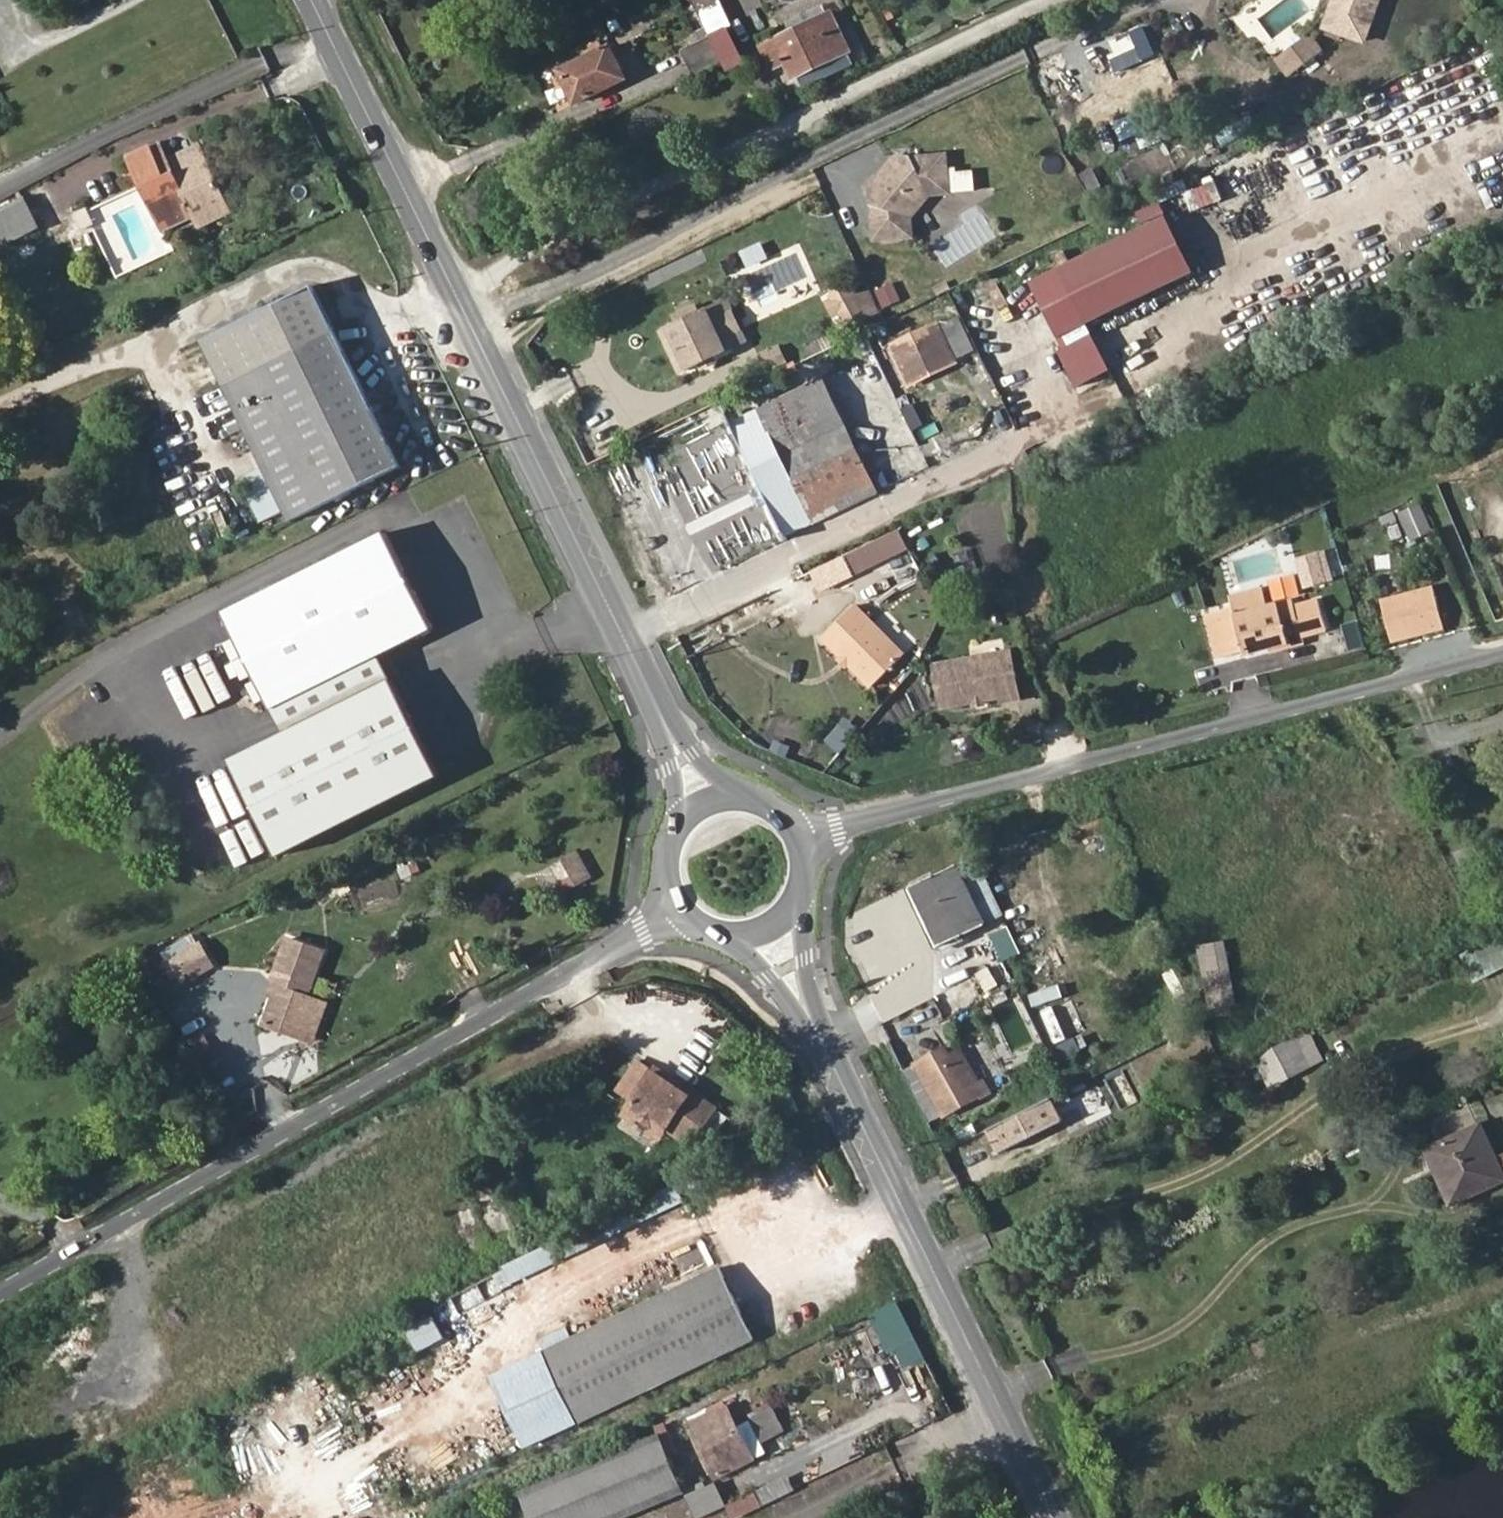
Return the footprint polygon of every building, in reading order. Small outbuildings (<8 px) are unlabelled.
[(696,79),(734,61),(723,39),(704,0),(689,0),(710,41),(684,54),(696,79)] [(1323,31),(1363,45),(1378,0),(1334,0),(1323,31)] [(785,67),(793,82),(853,54),(833,15),(760,50),(771,73),(785,67)] [(1290,78),(1325,50),(1310,30),(1275,58),(1290,78)] [(739,31),(723,39),(734,61),(750,53),(739,31)] [(557,74),(573,108),(627,83),(610,48),(557,74)] [(159,143),(146,149),(160,178),(172,172),(167,162),(159,143)] [(197,163),(207,159),(201,146),(191,150),(197,163)] [(196,224),(229,208),(207,159),(197,163),(191,150),(167,162),(172,172),(160,178),(146,149),(126,158),(152,217),(167,209),(163,200),(181,192),(196,224)] [(875,189),(880,242),(918,238),(916,219),(935,196),(954,194),(951,156),(897,161),(875,189)] [(162,241),(196,224),(181,192),(163,200),(167,209),(152,217),(162,241)] [(23,200),(0,211),(0,236),(5,246),(39,229),(23,200)] [(87,207),(71,214),(80,233),(95,226),(87,207)] [(235,220),(229,208),(196,224),(201,235),(235,220)] [(1167,216),(1106,245),(1127,286),(1132,297),(1192,268),(1167,216)] [(741,250),(748,267),(769,258),(763,242),(741,250)] [(1127,286),(1106,245),(1042,277),(1062,317),(1064,316),(1127,286)] [(875,291),(887,312),(904,302),(892,281),(875,291)] [(1127,286),(1064,316),(1070,328),(1132,297),(1127,286)] [(222,388),(260,468),(377,411),(339,332),(318,289),(201,345),(222,388)] [(1000,373),(1042,354),(1011,291),(968,310),(1000,373)] [(848,333),(864,325),(849,292),(833,299),(848,333)] [(681,376),(735,350),(715,308),(697,316),(694,309),(674,319),(678,326),(660,334),(681,376)] [(889,349),(908,390),(957,366),(938,325),(889,349)] [(1078,387),(1113,370),(1096,332),(1060,348),(1078,387)] [(759,354),(767,371),(788,362),(781,345),(759,354)] [(764,489),(771,504),(788,539),(876,496),(822,381),(732,424),(764,489)] [(377,411),(260,468),(262,471),(240,482),(259,526),(284,515),(290,525),(405,471),(377,411)] [(757,509),(771,504),(764,489),(751,496),(757,509)] [(975,539),(1004,533),(996,498),(967,505),(975,539)] [(1410,542),(1434,532),(1422,502),(1397,512),(1410,542)] [(268,683),(429,603),(396,536),(235,614),(268,683)] [(954,555),(961,572),(976,565),(968,549),(954,555)] [(1298,581),(1301,594),(1328,586),(1321,559),(1299,566),(1303,580),(1298,581)] [(1294,567),(1298,581),(1303,580),(1299,566),(1294,567)] [(1433,588),(1380,604),(1392,643),(1445,627),(1433,588)] [(447,640),(429,603),(268,683),(285,719),(393,666),(447,640)] [(1213,662),(1240,655),(1297,640),(1288,607),(1232,622),(1230,622),(1228,613),(1202,620),(1213,662)] [(854,609),(821,643),(870,690),(903,657),(854,609)] [(1019,663),(1002,667),(1016,696),(1025,691),(1019,663)] [(393,666),(285,719),(297,744),(405,691),(393,666)] [(956,716),(993,707),(1016,696),(1002,667),(948,680),(956,716)] [(297,744),(242,770),(286,860),(449,780),(405,691),(297,744)] [(1016,696),(993,707),(1010,703),(1014,716),(1030,713),(1025,691),(1016,696)] [(258,819),(244,823),(255,858),(268,853),(258,819)] [(237,867),(249,861),(234,828),(222,833),(237,867)] [(202,868),(223,860),(215,839),(193,848),(202,868)] [(575,849),(557,856),(570,888),(588,880),(575,849)] [(976,896),(925,920),(952,977),(1002,953),(976,896)] [(1225,938),(1196,945),(1210,1011),(1239,1004),(1225,938)] [(1502,969),(1502,938),(1463,956),(1474,981),(1502,969)] [(308,1042),(322,996),(316,995),(330,953),(291,941),(276,984),(283,985),(278,1001),(269,1029),(308,1042)] [(207,953),(169,972),(179,993),(217,974),(207,953)] [(1174,969),(1162,975),(1176,1000),(1187,993),(1174,969)] [(1009,972),(990,979),(996,993),(1014,985),(1009,972)] [(283,985),(276,984),(271,999),(278,1001),(283,985)] [(969,994),(941,1006),(946,1018),(974,1007),(969,994)] [(334,1000),(322,996),(308,1042),(321,1046),(334,1000)] [(1046,1024),(1075,1017),(1071,1002),(1042,1009),(1046,1024)] [(1271,1087),(1325,1062),(1310,1030),(1256,1054),(1271,1087)] [(186,1043),(201,1069),(220,1058),(204,1032),(186,1043)] [(1062,1063),(1092,1049),(1084,1033),(1054,1047),(1062,1063)] [(982,1083),(976,1085),(958,1054),(951,1057),(944,1048),(914,1066),(944,1119),(981,1098),(983,1101),(990,1097),(988,1094),(982,1083)] [(634,1106),(653,1078),(639,1069),(620,1095),(634,1106)] [(1125,1070),(1106,1078),(1120,1110),(1138,1103),(1125,1070)] [(688,1100),(691,1094),(657,1071),(653,1078),(688,1100)] [(714,1109),(691,1094),(688,1100),(653,1078),(634,1106),(628,1115),(663,1138),(666,1132),(690,1146),(714,1109)] [(1039,1107),(990,1133),(1002,1156),(1052,1130),(1039,1107)] [(659,1144),(663,1138),(628,1115),(624,1121),(659,1144)] [(1426,1151),(1453,1205),(1502,1181),(1502,1157),(1501,1158),(1483,1124),(1426,1151)] [(596,1238),(686,1206),(679,1187),(589,1219),(596,1238)] [(515,1240),(492,1195),(446,1218),(466,1263),(515,1240)] [(552,1242),(494,1270),(503,1287),(560,1259),(552,1242)] [(754,1343),(721,1271),(546,1354),(579,1425),(754,1343)] [(897,1301),(872,1314),(902,1371),(928,1357),(897,1301)] [(417,1352),(446,1338),(435,1316),(406,1330),(417,1352)] [(725,1413),(689,1430),(715,1484),(765,1460),(749,1427),(735,1434),(725,1413)] [(522,1496),(532,1517),(625,1517),(684,1493),(661,1437),(522,1496)] [(760,1509),(753,1495),(727,1507),(732,1517),(738,1517),(760,1509)]
